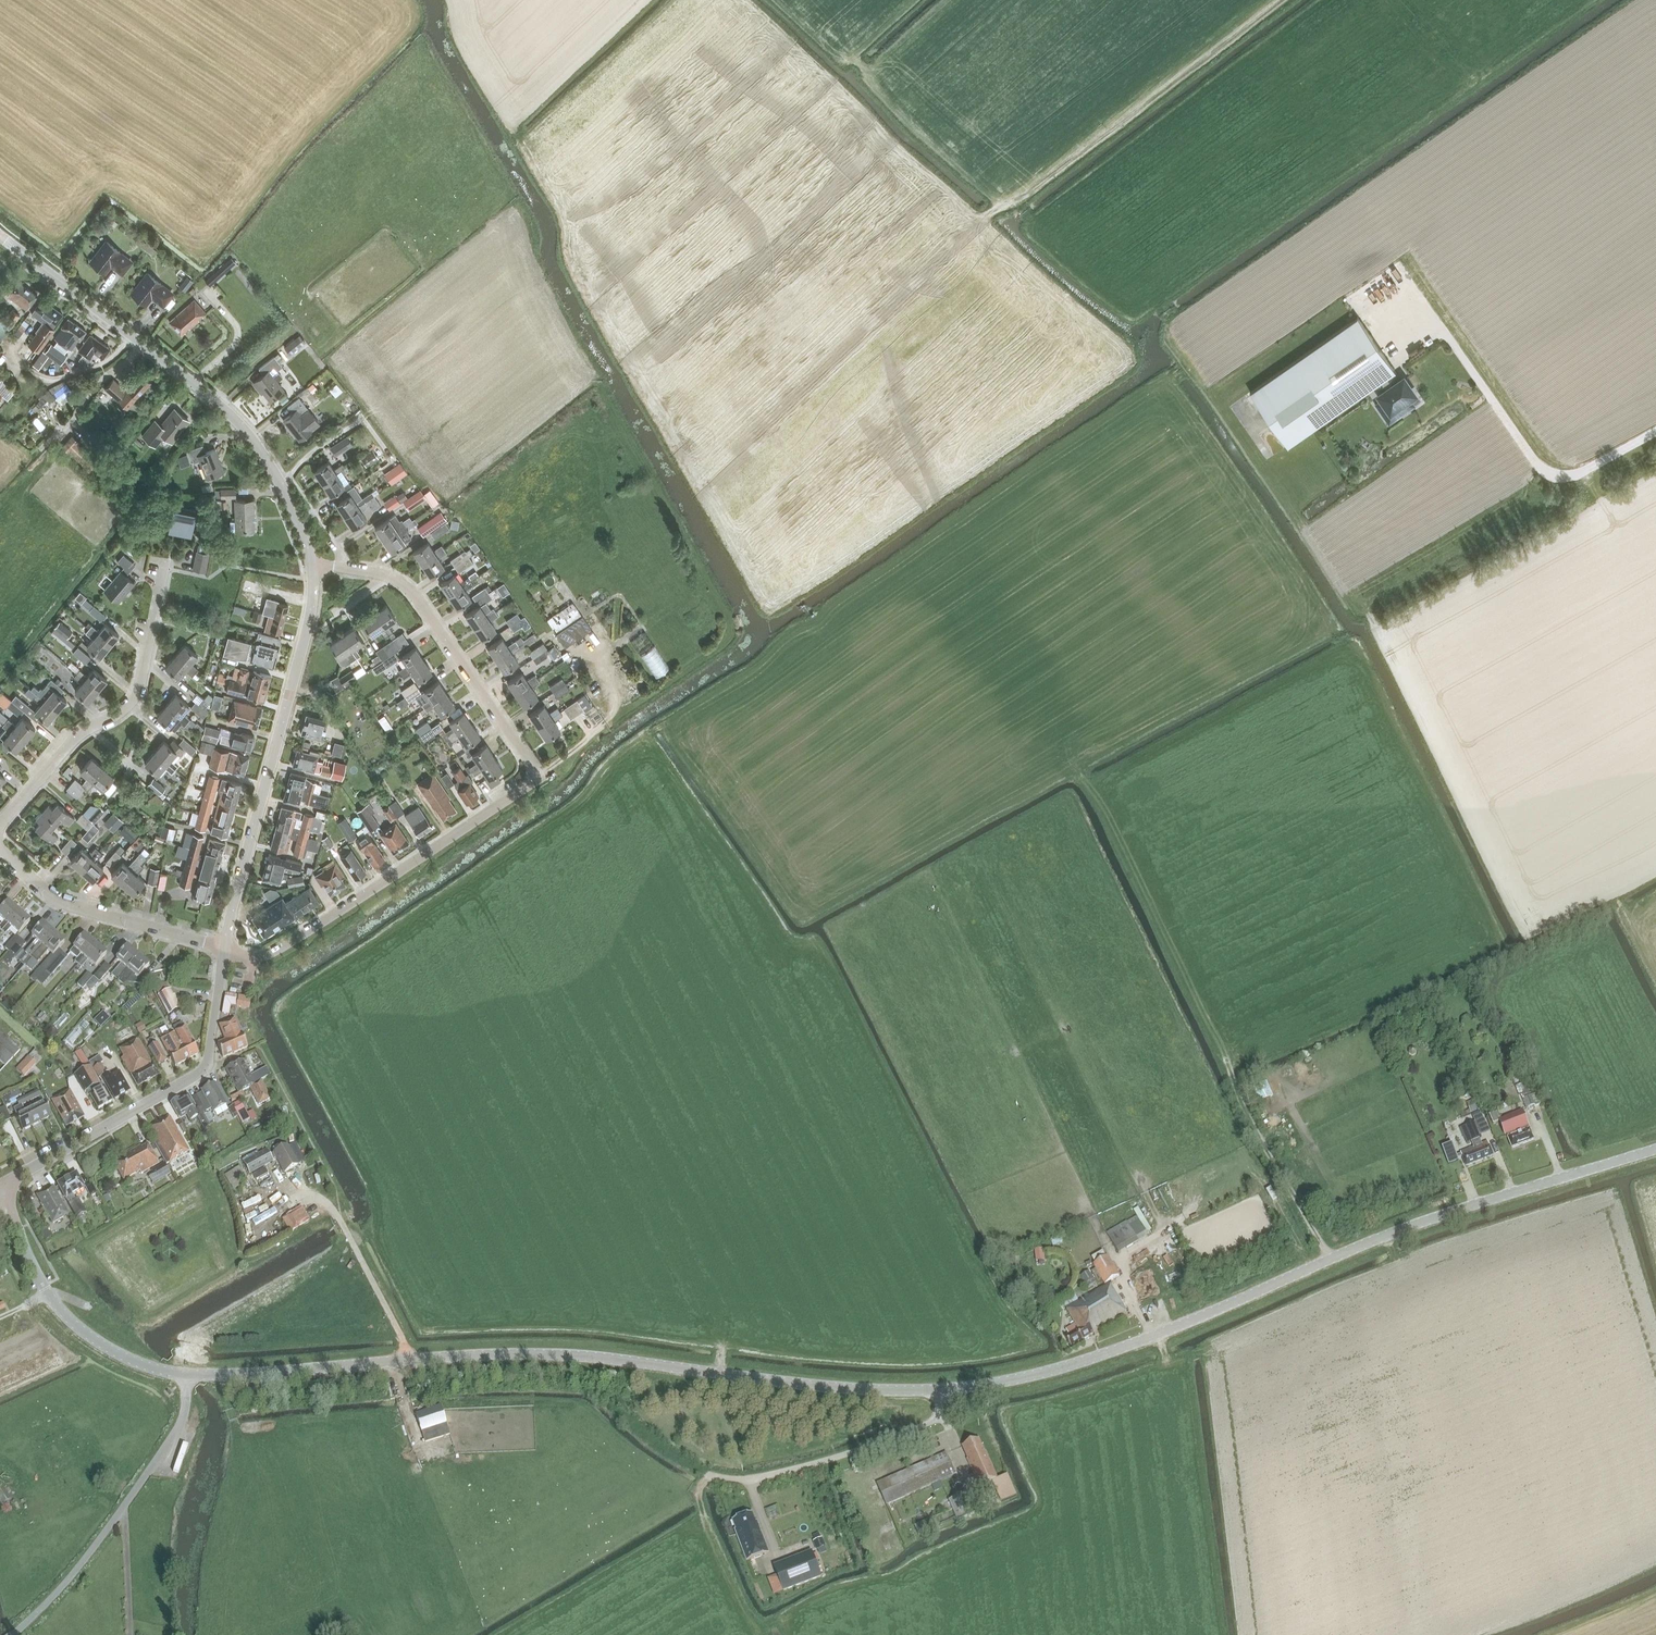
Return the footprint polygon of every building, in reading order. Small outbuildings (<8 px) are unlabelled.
[(109,216),(105,222),(110,225),(113,220),(109,216)] [(144,249),(147,245),(138,238),(135,243),(144,249)] [(122,273),(130,262),(119,253),(120,252),(106,242),(92,260),(105,271),(112,261),(115,263),(113,266),(122,273)] [(147,245),(144,249),(153,257),(157,251),(150,246),(149,246),(147,245)] [(217,280),(231,267),(226,262),(212,275),(217,280)] [(163,305),(171,293),(160,284),(161,283),(148,273),(133,292),(146,302),(153,293),(156,295),(154,298),(163,305)] [(27,310),(37,295),(18,281),(7,296),(27,310)] [(32,314),(43,322),(41,325),(42,326),(28,345),(38,352),(54,330),(52,328),(62,314),(42,299),(32,314)] [(206,314),(205,313),(194,300),(169,322),(182,335),(185,333),(184,332),(188,328),(189,329),(199,320),(198,319),(202,315),(203,317),(206,314)] [(19,315),(12,310),(3,321),(1,319),(0,321),(0,339),(10,326),(11,327),(19,315)] [(1396,372),(1358,317),(1357,317),(1250,391),(1288,447),(1288,446),(1288,445),(1375,385),(1382,394),(1380,396),(1391,411),(1399,405),(1403,411),(1411,406),(1406,400),(1414,395),(1403,380),(1398,383),(1391,374),(1395,371),(1395,372),(1396,372)] [(71,350),(78,339),(79,340),(86,331),(68,318),(61,327),(62,328),(55,338),(58,340),(54,346),(65,354),(68,348),(71,350)] [(92,360),(97,354),(103,358),(110,349),(90,334),(78,350),(83,354),(79,360),(87,366),(89,366),(93,361),(92,360)] [(305,342),(300,335),(281,350),(286,355),(288,353),(290,355),(305,342)] [(60,364),(67,355),(65,354),(54,346),(51,344),(44,353),(42,351),(32,365),(38,370),(49,356),(60,364)] [(278,353),(274,356),(279,363),(284,360),(278,353)] [(283,390),(277,382),(282,378),(276,371),(282,366),(279,363),(274,356),(258,369),(263,375),(253,383),(262,394),(264,393),(270,400),(283,390)] [(127,409),(150,383),(141,374),(126,391),(113,379),(104,389),(117,400),(117,401),(126,410),(127,409)] [(15,390),(1,379),(0,380),(0,397),(1,395),(7,400),(15,390)] [(330,387),(336,394),(343,389),(338,381),(330,387)] [(48,390),(55,398),(58,402),(61,405),(67,400),(65,397),(72,392),(66,384),(64,382),(55,386),(48,390)] [(312,384),(307,387),(312,393),(317,389),(312,384)] [(49,403),(55,398),(48,390),(42,395),(49,403)] [(319,424),(308,410),(299,398),(288,407),(292,413),(283,420),(299,440),(312,430),(312,429),(319,424)] [(171,442),(188,421),(174,410),(160,426),(154,422),(143,436),(155,445),(163,435),(171,442)] [(100,462),(93,455),(78,442),(79,442),(72,435),(62,447),(68,453),(69,452),(83,466),(90,473),(100,462)] [(353,446),(346,436),(330,447),(336,456),(353,446)] [(207,478),(223,471),(214,449),(205,453),(202,445),(189,451),(193,463),(200,460),(207,478)] [(379,458),(373,450),(360,459),(366,467),(379,458)] [(190,465),(187,455),(177,458),(181,468),(190,465)] [(322,483),(344,468),(341,464),(333,470),(328,462),(314,471),(322,483)] [(407,474),(400,463),(383,474),(391,485),(407,474)] [(352,487),(343,474),(347,472),(344,468),(322,483),(330,495),(336,491),(339,495),(352,487)] [(344,516),(374,496),(372,492),(362,498),(354,486),(352,487),(339,495),(342,500),(336,504),(344,516)] [(221,498),(235,497),(235,489),(221,489),(221,498)] [(423,494),(420,490),(402,502),(409,511),(426,499),(423,494)] [(429,490),(423,494),(426,499),(431,507),(438,503),(429,490)] [(407,498),(403,491),(396,496),(401,502),(407,498)] [(400,503),(395,495),(384,503),(389,511),(400,503)] [(381,506),(377,499),(374,496),(344,516),(352,528),(366,518),(362,513),(370,508),(372,511),(381,506)] [(195,511),(182,508),(183,502),(169,500),(167,514),(171,515),(168,529),(191,534),(195,511)] [(252,533),(252,531),(254,531),(253,500),(235,501),(236,531),(245,531),(245,533),(252,533)] [(221,508),(226,508),(226,501),(221,501),(216,501),(216,509),(221,509),(221,508)] [(441,525),(441,524),(447,520),(440,512),(417,528),(423,537),(430,533),(441,526),(441,525)] [(407,518),(402,522),(402,521),(400,523),(395,515),(374,528),(382,540),(411,521),(411,520),(408,519),(407,518)] [(405,530),(407,529),(413,525),(411,521),(382,540),(390,552),(411,538),(405,530)] [(434,539),(449,529),(445,523),(441,525),(441,526),(430,533),(434,539)] [(421,564),(444,549),(441,545),(433,551),(427,543),(413,552),(421,564)] [(438,558),(446,553),(444,549),(421,564),(429,576),(444,566),(438,558)] [(205,572),(209,554),(196,551),(193,570),(205,572)] [(454,567),(469,557),(464,551),(450,561),(454,567)] [(126,576),(135,565),(123,554),(117,561),(124,567),(120,571),(104,590),(118,602),(134,583),(126,576)] [(458,572),(473,563),(469,557),(454,567),(458,572)] [(478,575),(475,571),(468,576),(471,581),(478,575)] [(448,596),(471,581),(468,577),(460,583),(454,575),(440,584),(448,596)] [(465,590),(473,585),(471,581),(448,596),(456,608),(471,598),(465,590)] [(252,583),(249,592),(262,596),(264,587),(252,583)] [(492,598),(490,596),(505,586),(503,583),(488,593),(478,599),(482,604),(480,606),(479,605),(465,615),(473,627),(495,612),(493,608),(490,610),(486,603),(492,598)] [(488,593),(488,592),(490,590),(488,586),(485,588),(485,587),(472,596),(475,601),(478,599),(488,593)] [(101,622),(106,616),(93,606),(85,599),(81,603),(89,611),(101,622)] [(284,619),(288,606),(277,603),(278,600),(273,599),(272,602),(269,615),(284,619)] [(262,613),(264,604),(257,602),(254,611),(262,613)] [(556,634),(581,616),(573,603),(559,612),(546,621),(556,634)] [(395,637),(393,633),(387,625),(395,619),(386,605),(374,613),(389,635),(392,640),(398,649),(408,643),(402,633),(395,637)] [(259,622),(262,613),(254,611),(252,620),(259,622)] [(490,621),(498,616),(495,612),(473,627),(482,639),(495,629),(490,621)] [(385,638),(389,635),(374,613),(362,622),(371,635),(379,630),(385,638)] [(509,626),(520,619),(517,613),(506,621),(509,626)] [(280,632),(284,619),(269,615),(265,628),(264,631),(269,632),(270,629),(280,632)] [(513,632),(524,624),(528,622),(524,616),(521,619),(520,619),(509,626),(513,632)] [(565,647),(591,629),(582,616),(581,616),(556,634),(565,647)] [(67,638),(72,632),(59,621),(54,627),(67,638)] [(228,630),(230,624),(221,622),(219,628),(228,630)] [(215,633),(217,626),(204,623),(202,630),(215,633)] [(109,646),(118,635),(105,624),(99,632),(92,625),(89,629),(109,646)] [(54,628),(50,632),(71,649),(74,645),(54,628)] [(341,636),(356,658),(360,655),(355,647),(363,642),(353,628),(341,636)] [(100,657),(109,646),(89,629),(86,632),(93,639),(87,646),(100,657)] [(250,643),(228,636),(223,654),(237,658),(245,659),(246,659),(250,660),(250,661),(273,668),(279,644),(273,643),(275,636),(262,633),(260,639),(256,638),(254,647),(249,646),(250,643)] [(537,638),(534,634),(519,644),(522,649),(537,638)] [(345,666),(356,658),(341,636),(329,644),(339,658),(336,659),(340,665),(345,666)] [(496,660),(518,644),(515,641),(507,646),(502,638),(487,648),(496,660)] [(395,652),(398,649),(392,640),(375,651),(378,655),(382,661),(395,652)] [(543,651),(547,649),(543,643),(529,653),(532,658),(543,651)] [(512,654),(520,648),(518,644),(496,660),(504,671),(518,662),(512,654)] [(657,677),(671,667),(656,644),(641,654),(657,677)] [(195,673),(198,670),(191,663),(197,656),(184,645),(175,656),(195,673)] [(85,664),(90,658),(78,647),(73,653),(85,664)] [(552,659),(557,656),(552,647),(546,651),(552,659)] [(401,675),(423,659),(415,648),(401,657),(406,665),(398,671),(401,675)] [(547,656),(543,651),(532,658),(536,664),(547,656)] [(381,671),(386,667),(399,659),(395,652),(382,661),(377,665),(381,671)] [(377,665),(382,661),(378,655),(370,661),(374,667),(377,665)] [(192,676),(195,673),(175,656),(165,666),(178,678),(185,670),(192,676)] [(24,664),(31,670),(35,665),(27,659),(24,664)] [(417,681),(431,671),(423,659),(401,675),(403,678),(411,673),(417,681)] [(80,669),(75,665),(71,669),(76,673),(80,669)] [(344,685),(355,677),(356,678),(365,672),(362,667),(352,674),(350,671),(339,678),(344,685)] [(271,676),(248,670),(240,668),(237,680),(267,689),(271,676)] [(97,691),(106,680),(93,669),(87,676),(79,670),(76,674),(97,691)] [(515,694),(537,679),(535,675),(527,681),(521,673),(507,682),(515,694)] [(88,702),(97,691),(76,674),(74,677),(81,683),(75,691),(88,702)] [(55,683),(58,679),(54,675),(50,679),(55,683)] [(237,681),(229,679),(218,676),(216,682),(223,684),(223,683),(228,684),(226,691),(242,695),(242,694),(247,695),(246,697),(264,701),(267,689),(237,680),(237,681)] [(553,692),(565,684),(562,678),(549,687),(553,692)] [(55,683),(50,679),(47,684),(42,690),(40,688),(38,690),(35,687),(32,690),(36,694),(57,711),(66,700),(59,695),(64,690),(55,683)] [(532,688),(540,683),(537,679),(515,694),(523,706),(537,696),(532,688)] [(446,693),(438,681),(424,691),(421,693),(422,694),(415,698),(420,705),(421,705),(424,708),(446,693)] [(404,697),(418,688),(414,682),(400,691),(404,697)] [(36,694),(23,683),(20,686),(41,704),(34,711),(19,698),(15,703),(36,722),(41,717),(47,722),(57,711),(36,694)] [(557,698),(569,689),(565,684),(553,692),(557,698)] [(415,698),(422,694),(421,693),(418,688),(404,697),(408,703),(415,698)] [(12,699),(2,689),(0,691),(0,703),(5,707),(12,699)] [(195,702),(208,712),(213,697),(208,693),(203,699),(196,693),(191,698),(195,702)] [(440,715),(454,705),(446,693),(424,708),(426,712),(435,707),(440,715)] [(187,723),(190,719),(182,713),(189,706),(175,694),(166,705),(187,723)] [(219,710),(222,697),(214,695),(211,708),(219,710)] [(256,728),(262,708),(234,700),(228,720),(256,728)] [(570,719),(583,710),(577,700),(564,708),(564,709),(570,719)] [(19,717),(24,711),(11,701),(6,706),(19,717)] [(203,718),(208,712),(195,702),(190,707),(203,718)] [(564,709),(564,708),(562,704),(549,713),(543,705),(529,715),(537,727),(560,712),(563,709),(564,709)] [(187,723),(166,705),(157,716),(175,731),(181,724),(184,726),(187,723)] [(471,724),(463,712),(449,722),(453,727),(442,735),(446,741),(471,724)] [(554,721),(562,715),(560,712),(537,727),(545,739),(560,729),(554,721)] [(0,713),(0,718),(5,723),(26,740),(35,729),(22,718),(16,725),(0,713)] [(322,739),(327,721),(306,715),(301,734),(322,739)] [(420,735),(431,728),(427,721),(416,729),(420,735)] [(382,726),(387,732),(392,728),(388,722),(382,726)] [(16,751),(26,740),(5,723),(2,726),(10,733),(3,740),(16,751)] [(197,723),(193,727),(200,732),(204,728),(197,723)] [(472,740),(479,736),(471,724),(446,741),(450,747),(452,746),(453,744),(452,743),(460,737),(465,745),(462,747),(465,752),(476,745),(472,740)] [(216,743),(220,730),(205,726),(201,739),(216,743)] [(424,741),(435,733),(431,728),(420,735),(424,741)] [(250,751),(254,736),(241,733),(241,734),(235,732),(231,746),(250,751)] [(230,745),(232,738),(222,735),(220,742),(230,745)] [(191,755),(196,749),(183,738),(178,744),(191,755)] [(174,770),(177,766),(170,760),(176,752),(181,756),(186,751),(173,740),(168,745),(163,741),(154,752),(174,770)] [(206,753),(208,742),(202,740),(199,751),(206,753)] [(340,756),(343,744),(334,742),(331,754),(340,756)] [(472,772),(494,757),(485,745),(479,749),(476,745),(465,752),(469,757),(472,755),(477,762),(469,768),(468,766),(465,768),(469,774),(472,772)] [(223,770),(229,751),(214,747),(209,766),(223,770)] [(318,752),(310,750),(309,753),(297,750),(292,766),(313,771),(318,755),(317,755),(318,752)] [(172,773),(174,770),(154,752),(145,763),(158,774),(164,767),(172,773)] [(244,775),(249,757),(231,752),(226,771),(244,775)] [(500,781),(495,773),(502,768),(494,757),(472,772),(474,776),(482,770),(488,778),(485,780),(490,788),(500,781)] [(85,788),(102,767),(91,758),(80,771),(88,777),(81,785),(75,779),(66,789),(76,798),(85,788)] [(332,767),(330,776),(339,778),(342,779),(346,765),(334,762),(333,764),(332,767)] [(322,764),(319,773),(330,776),(332,767),(322,764)] [(72,770),(68,767),(63,773),(70,779),(71,777),(68,774),(72,770)] [(110,780),(113,777),(102,767),(85,788),(88,791),(95,783),(102,790),(109,796),(117,786),(110,780)] [(468,774),(465,776),(459,767),(452,772),(458,781),(455,782),(455,786),(466,804),(478,796),(469,783),(472,781),(468,774)] [(307,791),(314,793),(314,792),(322,794),(325,785),(309,781),(309,782),(304,781),(306,776),(291,772),(287,784),(303,788),(302,789),(307,790),(307,791)] [(443,820),(456,811),(449,799),(450,798),(433,773),(417,784),(434,809),(435,808),(443,820)] [(448,788),(454,784),(447,773),(441,777),(448,788)] [(215,793),(219,778),(209,775),(205,791),(215,793)] [(219,789),(222,790),(238,794),(241,784),(222,778),(219,789)] [(160,794),(165,789),(153,779),(148,784),(160,794)] [(314,793),(307,791),(307,790),(302,789),(303,788),(287,784),(283,801),(298,805),(300,799),(304,800),(304,802),(320,807),(323,796),(314,793)] [(233,813),(238,794),(222,790),(217,806),(227,809),(226,811),(233,813)] [(211,809),(215,793),(205,791),(201,806),(211,809)] [(397,817),(404,812),(396,800),(388,805),(397,817)] [(69,825),(74,819),(57,804),(53,809),(48,805),(42,813),(56,824),(61,818),(69,825)] [(379,825),(366,805),(356,811),(370,831),(379,825)] [(94,823),(105,811),(99,806),(88,818),(94,823)] [(209,815),(211,809),(201,806),(199,812),(209,815)] [(230,826),(233,813),(226,811),(227,809),(217,806),(213,821),(230,826)] [(419,836),(432,827),(425,817),(423,814),(418,806),(404,815),(409,823),(410,823),(412,825),(412,826),(419,836)] [(322,821),(313,816),(313,815),(304,813),(300,829),(294,827),(296,817),(300,818),(301,812),(281,807),(276,828),(299,834),(298,835),(307,837),(309,831),(319,833),(322,821)] [(329,819),(331,814),(329,813),(317,810),(315,815),(328,818),(329,819)] [(123,822),(113,812),(106,820),(117,829),(123,822)] [(199,812),(198,814),(192,812),(189,823),(195,825),(195,828),(205,831),(209,815),(199,812)] [(397,818),(393,812),(384,818),(390,827),(380,834),(393,853),(409,843),(394,820),(397,818)] [(50,831),(56,824),(42,813),(36,820),(40,823),(36,829),(52,843),(58,837),(50,831)] [(87,830),(93,824),(82,814),(76,820),(87,830)] [(357,837),(345,818),(337,823),(349,842),(357,837)] [(227,836),(230,826),(213,821),(213,823),(213,822),(210,832),(213,833),(227,836)] [(93,824),(87,830),(82,836),(88,842),(99,829),(93,824)] [(163,824),(160,834),(174,838),(176,827),(163,824)] [(307,837),(298,835),(299,834),(276,828),(270,848),(287,852),(291,837),(297,839),(293,854),(302,857),(303,855),(304,855),(305,849),(317,853),(320,841),(307,837)] [(134,831),(127,839),(132,843),(139,835),(134,831)] [(199,850),(203,837),(187,832),(184,846),(189,847),(199,850)] [(374,867),(385,859),(367,832),(356,840),(362,848),(363,851),(374,867)] [(135,849),(143,840),(139,836),(131,845),(135,849)] [(333,845),(327,836),(321,840),(327,849),(333,845)] [(355,879),(366,872),(350,849),(347,844),(349,843),(345,837),(335,843),(339,849),(340,849),(343,854),(340,857),(355,879)] [(66,855),(76,843),(71,838),(60,850),(66,855)] [(222,853),(225,843),(209,838),(206,849),(222,853)] [(121,856),(120,855),(124,850),(120,846),(115,851),(106,862),(111,867),(121,856)] [(198,853),(199,850),(189,847),(187,856),(203,861),(202,866),(198,878),(214,883),(222,853),(206,849),(204,855),(198,853)] [(81,871),(99,851),(95,848),(89,855),(81,849),(70,861),(81,871)] [(96,861),(102,854),(99,851),(81,871),(92,880),(103,868),(96,861)] [(140,864),(146,857),(143,854),(136,861),(130,869),(122,862),(111,875),(122,884),(140,864)] [(265,867),(282,871),(285,859),(280,857),(269,854),(265,867)] [(195,864),(202,866),(203,861),(187,856),(183,869),(193,872),(195,864)] [(299,872),(301,863),(286,859),(283,868),(299,872)] [(143,867),(140,864),(122,884),(133,894),(144,881),(137,875),(143,867)] [(330,895),(346,885),(342,879),(344,878),(335,864),(315,876),(321,886),(323,885),(330,895)] [(282,873),(282,871),(265,867),(262,879),(273,882),(280,883),(279,886),(288,885),(287,878),(295,877),(295,874),(284,876),(285,873),(282,873)] [(160,870),(150,868),(147,884),(157,885),(160,870)] [(189,887),(193,872),(183,869),(179,885),(189,887)] [(166,887),(169,872),(162,870),(158,885),(166,887)] [(295,877),(287,878),(288,885),(288,887),(304,885),(302,875),(295,877)] [(209,901),(214,883),(198,878),(193,897),(209,901)] [(295,918),(318,902),(309,888),(285,903),(295,918)] [(295,918),(285,903),(282,898),(252,917),(265,937),(295,918)] [(19,911),(8,902),(0,911),(0,917),(4,921),(0,926),(0,930),(1,932),(19,911)] [(18,934),(30,921),(19,911),(1,932),(5,935),(11,927),(18,934)] [(43,923),(31,936),(36,940),(25,953),(31,958),(33,956),(32,956),(36,952),(36,953),(53,932),(43,923)] [(64,942),(53,932),(36,953),(36,952),(32,956),(33,956),(31,958),(26,964),(32,970),(38,964),(37,962),(48,950),(52,954),(50,956),(55,960),(55,961),(63,952),(58,948),(64,942)] [(9,952),(21,939),(16,935),(4,948),(9,952)] [(78,964),(95,944),(84,935),(73,947),(73,948),(69,952),(77,958),(74,961),(78,964)] [(14,957),(26,943),(21,939),(9,952),(14,957)] [(95,966),(106,953),(95,944),(78,964),(81,967),(88,960),(95,966)] [(117,980),(138,956),(127,946),(116,959),(121,963),(111,975),(117,980)] [(50,976),(67,956),(63,952),(55,961),(55,960),(45,972),(50,976)] [(45,972),(55,960),(50,956),(31,978),(36,983),(45,972)] [(133,983),(135,981),(141,986),(151,974),(145,970),(149,965),(138,956),(117,980),(123,985),(126,982),(128,983),(133,983)] [(99,981),(111,968),(105,963),(93,977),(99,981)] [(82,989),(92,977),(87,972),(77,984),(82,989)] [(173,995),(170,989),(157,995),(168,1015),(182,1008),(175,994),(173,995)] [(237,1005),(238,995),(227,993),(225,993),(225,994),(222,1010),(230,1012),(231,1004),(237,1005)] [(249,1007),(251,997),(238,995),(237,1005),(249,1007)] [(9,1012),(13,1007),(6,1000),(1,1006),(9,1012)] [(17,1020),(24,1012),(19,1007),(16,1009),(15,1008),(12,1012),(14,1013),(12,1016),(17,1020)] [(94,1013),(91,1010),(82,1019),(88,1024),(94,1017),(94,1013)] [(47,1017),(41,1012),(37,1017),(43,1022),(47,1017)] [(94,1020),(100,1027),(109,1019),(103,1012),(94,1020)] [(34,1027),(37,1024),(31,1018),(27,1022),(34,1027)] [(223,1058),(247,1046),(241,1033),(234,1018),(219,1025),(225,1040),(217,1044),(223,1058)] [(199,1053),(184,1026),(182,1021),(172,1026),(175,1031),(180,1041),(189,1058),(199,1053)] [(139,1033),(146,1029),(142,1022),(135,1026),(139,1033)] [(137,1087),(160,1075),(153,1063),(152,1063),(138,1039),(137,1039),(129,1026),(116,1033),(124,1046),(119,1049),(123,1057),(121,1058),(137,1087)] [(20,1050),(0,1031),(0,1071),(20,1050)] [(189,1058),(180,1041),(179,1041),(174,1031),(160,1039),(175,1066),(189,1058)] [(158,1065),(167,1060),(157,1043),(148,1048),(155,1060),(158,1065)] [(1416,1054),(1417,1050),(1413,1047),(1408,1049),(1408,1054),(1412,1056),(1416,1054)] [(80,1050),(74,1053),(79,1061),(85,1057),(80,1050)] [(105,1072),(100,1064),(103,1062),(99,1055),(89,1062),(99,1078),(102,1076),(115,1100),(130,1091),(118,1071),(110,1076),(107,1071),(105,1072)] [(261,1080),(270,1075),(266,1067),(250,1075),(242,1060),(225,1069),(238,1093),(249,1087),(261,1080)] [(22,1062),(16,1069),(24,1076),(30,1069),(22,1062)] [(98,1109),(112,1101),(104,1087),(102,1088),(89,1065),(74,1074),(85,1092),(87,1091),(98,1109)] [(1254,1085),(1262,1100),(1275,1094),(1267,1079),(1254,1085)] [(258,1104),(270,1098),(261,1080),(249,1087),(258,1104)] [(213,1112),(226,1105),(214,1083),(201,1090),(203,1093),(197,1096),(205,1111),(211,1108),(213,1112)] [(29,1095),(31,1100),(41,1095),(38,1090),(29,1095)] [(66,1127),(84,1117),(69,1090),(51,1101),(66,1127)] [(10,1101),(18,1097),(15,1091),(0,1098),(5,1107),(11,1104),(10,1101)] [(22,1105),(31,1100),(29,1095),(19,1100),(22,1105)] [(204,1130),(210,1126),(202,1113),(205,1111),(197,1096),(191,1100),(188,1095),(179,1100),(179,1099),(171,1104),(179,1118),(180,1120),(181,1120),(180,1118),(187,1114),(190,1120),(197,1116),(204,1130)] [(1524,1099),(1528,1108),(1535,1105),(1531,1096),(1524,1099)] [(21,1105),(22,1105),(19,1100),(16,1101),(19,1106),(13,1109),(17,1115),(15,1116),(22,1130),(32,1125),(25,1111),(24,1111),(21,1105)] [(1473,1100),(1466,1103),(1470,1114),(1477,1111),(1473,1100)] [(42,1120),(52,1115),(44,1101),(34,1106),(42,1120)] [(250,1119),(242,1104),(234,1108),(241,1123),(250,1119)] [(237,1116),(232,1105),(228,1107),(234,1118),(237,1116)] [(32,1125),(42,1120),(34,1106),(25,1111),(32,1125)] [(5,1107),(0,1109),(0,1113),(4,1122),(11,1119),(5,1107)] [(1506,1134),(1512,1148),(1534,1139),(1522,1111),(1501,1119),(1497,1111),(1489,1114),(1493,1124),(1499,1121),(1505,1135),(1506,1134)] [(1484,1143),(1480,1135),(1490,1131),(1479,1112),(1471,1115),(1474,1122),(1465,1126),(1473,1147),(1460,1152),(1461,1153),(1457,1155),(1452,1143),(1442,1147),(1448,1164),(1459,1159),(1458,1158),(1462,1156),(1466,1166),(1493,1155),(1488,1141),(1484,1143)] [(166,1164),(189,1150),(169,1116),(163,1119),(163,1120),(158,1124),(157,1123),(150,1127),(157,1140),(154,1142),(166,1164)] [(215,1135),(208,1139),(212,1145),(218,1141),(215,1135)] [(140,1173),(158,1163),(148,1144),(142,1147),(140,1145),(124,1154),(125,1156),(114,1163),(123,1180),(139,1171),(140,1173)] [(285,1172),(297,1165),(286,1146),(274,1152),(274,1153),(269,1155),(266,1150),(243,1162),(250,1174),(273,1161),(272,1160),(277,1158),(285,1172)] [(170,1172),(165,1162),(151,1170),(157,1179),(170,1172)] [(232,1190),(247,1181),(239,1167),(224,1175),(232,1190)] [(253,1175),(256,1180),(268,1174),(265,1169),(253,1175)] [(73,1195),(84,1188),(76,1173),(57,1184),(75,1216),(85,1210),(81,1203),(79,1205),(73,1195)] [(96,1192),(92,1184),(85,1187),(89,1195),(96,1192)] [(52,1223),(69,1214),(53,1186),(37,1195),(52,1223)] [(129,1192),(126,1186),(120,1189),(124,1196),(129,1192)] [(1166,1190),(1154,1195),(1161,1210),(1172,1205),(1166,1190)] [(309,1219),(301,1206),(293,1211),(285,1216),(282,1219),(289,1232),(301,1225),(309,1219)] [(1148,1237),(1136,1216),(1107,1233),(1119,1254),(1148,1237)] [(51,1236),(47,1229),(41,1232),(45,1239),(51,1236)] [(1052,1245),(1062,1241),(1060,1236),(1050,1240),(1052,1245)] [(1036,1261),(1045,1260),(1043,1248),(1035,1249),(1036,1261)] [(1108,1255),(1106,1256),(1103,1250),(1092,1257),(1095,1263),(1093,1264),(1106,1285),(1066,1308),(1078,1328),(1065,1336),(1071,1347),(1093,1333),(1095,1335),(1128,1315),(1108,1282),(1119,1275),(1108,1255)] [(1096,1282),(1089,1270),(1080,1275),(1087,1287),(1096,1282)] [(1022,1292),(1026,1299),(1040,1291),(1035,1284),(1022,1292)] [(446,1423),(440,1406),(415,1414),(421,1431),(446,1423)] [(997,1478),(994,1471),(985,1451),(984,1452),(979,1439),(963,1446),(968,1459),(967,1459),(979,1486),(997,1478)] [(941,1481),(955,1474),(946,1453),(931,1459),(932,1459),(877,1483),(886,1504),(941,1480),(941,1481)] [(11,1499),(2,1485),(0,1487),(0,1501),(2,1504),(11,1499)] [(957,1520),(976,1511),(967,1491),(948,1500),(957,1520)] [(747,1560),(768,1552),(756,1521),(755,1521),(751,1512),(733,1519),(736,1528),(735,1529),(747,1560)] [(939,1513),(938,1520),(948,1521),(948,1514),(939,1513)] [(919,1536),(933,1529),(928,1520),(915,1526),(919,1536)] [(821,1537),(812,1541),(816,1551),(825,1547),(821,1537)] [(812,1551),(774,1565),(784,1591),(822,1576),(812,1551)]
